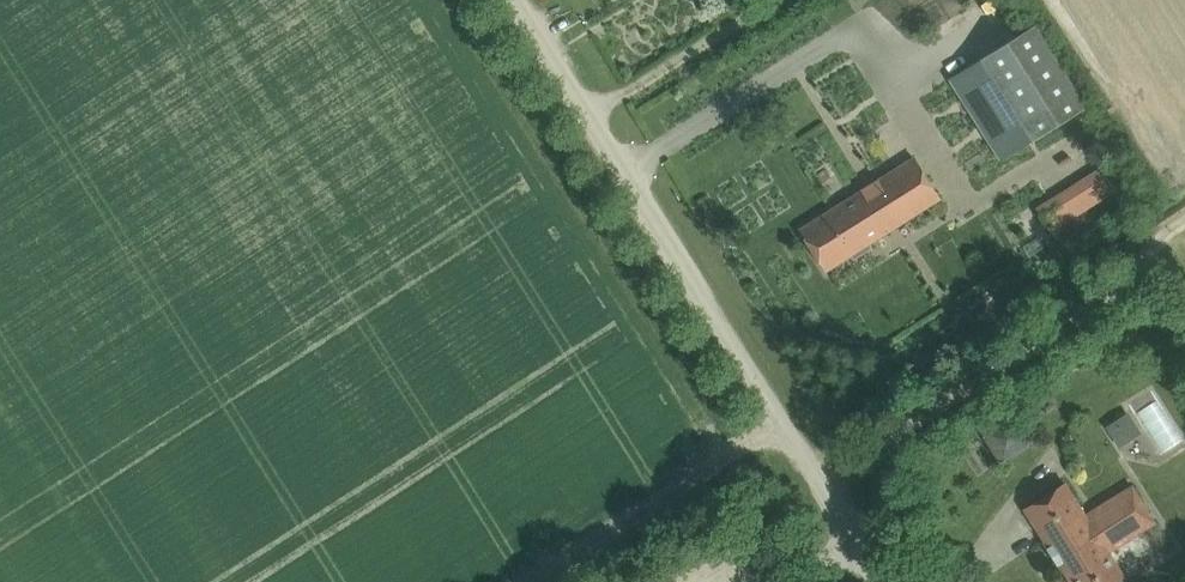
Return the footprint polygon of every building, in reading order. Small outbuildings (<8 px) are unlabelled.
[(1035,27),(949,80),(1000,161),(1085,108),(1035,27)] [(915,158),(801,230),(826,270),(851,255),(853,260),(873,248),(870,243),(940,199),(915,158)] [(1052,233),(1112,193),(1097,169),(1036,209),(1052,233)] [(1155,403),(1135,415),(1159,455),(1179,443),(1155,403)] [(1001,465),(1034,444),(1013,411),(980,432),(1001,465)] [(1124,411),(1107,426),(1121,441),(1138,426),(1124,411)] [(1071,581),(1121,581),(1126,579),(1109,552),(1155,523),(1132,486),(1086,515),(1066,483),(1025,508),(1071,581)] [(736,507),(747,502),(743,495),(732,500),(736,507)]
